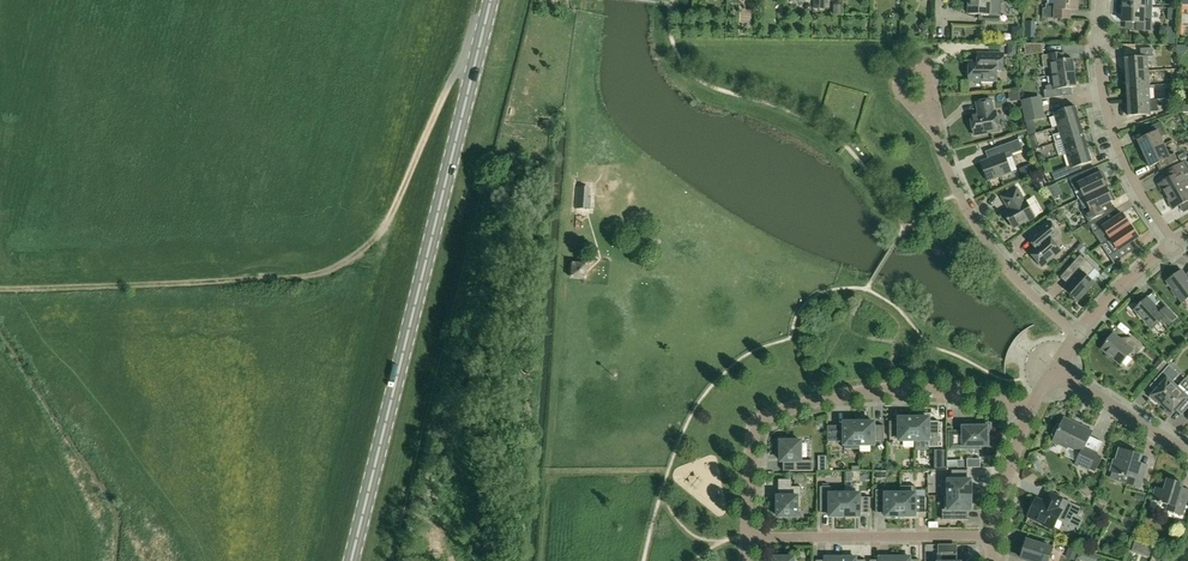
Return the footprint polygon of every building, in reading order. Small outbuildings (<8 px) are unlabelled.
[(815,8),(826,9),(826,0),(815,0),(815,8)] [(968,14),(983,14),(983,21),(1000,22),(1001,0),(969,0),(968,14)] [(1055,5),(1046,4),(1046,9),(1043,9),(1043,19),(1063,19),(1062,10),(1077,11),(1078,0),(1055,0),(1055,5)] [(1152,8),(1145,8),(1123,7),(1123,22),(1137,23),(1137,31),(1151,31),(1152,17),(1152,8)] [(920,28),(924,34),(929,30),(925,24),(920,28)] [(1035,43),(1037,53),(1044,52),(1042,43),(1035,43)] [(1125,58),(1126,73),(1148,71),(1148,57),(1153,57),(1153,48),(1141,49),(1141,57),(1125,58)] [(998,69),(1003,69),(1004,54),(978,53),(978,62),(969,62),(969,81),(997,81),(998,69)] [(1051,76),(1075,73),(1073,59),(1058,61),(1057,53),(1042,55),(1043,67),(1050,68),(1051,76)] [(1127,87),(1149,85),(1148,71),(1126,73),(1127,87)] [(1077,87),(1075,73),(1051,76),(1052,84),(1046,86),(1046,90),(1044,90),(1045,98),(1063,96),(1062,89),(1077,87)] [(1150,100),(1149,85),(1127,87),(1128,101),(1150,100)] [(1035,97),(1020,100),(1022,110),(1037,107),(1035,97)] [(1157,99),(1150,100),(1128,101),(1129,116),(1151,114),(1151,112),(1158,111),(1157,99)] [(991,100),(977,102),(979,114),(971,116),(974,135),(999,130),(996,112),(993,112),(991,100)] [(1037,107),(1022,110),(1025,122),(1033,120),(1033,118),(1043,116),(1041,106),(1037,107)] [(1058,127),(1080,120),(1076,106),(1054,113),(1058,127)] [(1053,143),(1062,141),(1062,140),(1084,134),(1080,120),(1058,127),(1061,137),(1052,140),(1053,143)] [(1144,154),(1164,144),(1161,137),(1166,135),(1160,122),(1147,129),(1149,135),(1138,140),(1144,154)] [(1067,154),(1088,148),(1084,134),(1062,140),(1062,141),(1067,154)] [(998,156),(981,162),(988,180),(1011,172),(1006,159),(1013,157),(1012,154),(1023,150),(1019,139),(995,148),(998,156)] [(1168,151),(1164,144),(1144,154),(1150,167),(1162,162),(1165,168),(1178,161),(1172,149),(1168,151)] [(1088,148),(1067,154),(1071,168),(1093,162),(1088,148)] [(1187,184),(1184,177),(1187,174),(1187,164),(1186,161),(1167,171),(1171,177),(1158,184),(1162,191),(1164,190),(1167,196),(1187,184)] [(1031,164),(1019,169),(1022,176),(1034,171),(1031,164)] [(1069,175),(1066,167),(1052,173),(1055,180),(1069,175)] [(1085,197),(1107,187),(1104,181),(1106,181),(1102,172),(1087,179),(1084,172),(1069,178),(1075,192),(1081,189),(1085,197)] [(1167,196),(1170,202),(1169,203),(1173,210),(1187,201),(1187,202),(1187,184),(1167,196)] [(586,186),(586,211),(597,211),(598,186),(586,186)] [(1109,192),(1107,187),(1085,197),(1088,205),(1083,207),(1090,222),(1104,214),(1100,207),(1115,200),(1111,191),(1109,192)] [(1025,201),(1017,188),(1002,197),(1009,210),(1004,213),(1008,221),(1009,220),(1014,228),(1027,220),(1028,222),(1035,218),(1034,216),(1025,200),(1025,201)] [(1061,213),(1055,216),(1059,224),(1065,220),(1061,213)] [(1111,238),(1131,225),(1123,213),(1109,222),(1104,214),(1090,222),(1088,223),(1090,226),(1091,227),(1094,233),(1103,227),(1111,238)] [(1037,232),(1029,239),(1035,246),(1029,251),(1042,267),(1062,251),(1052,239),(1059,233),(1050,221),(1037,232)] [(1131,225),(1111,238),(1119,250),(1110,256),(1115,263),(1129,254),(1124,247),(1139,237),(1131,225)] [(1081,244),(1077,249),(1082,254),(1087,249),(1081,244)] [(1094,283),(1088,277),(1095,268),(1080,255),(1068,269),(1074,275),(1074,278),(1065,288),(1078,300),(1094,283)] [(1187,278),(1182,270),(1167,281),(1173,290),(1172,291),(1177,297),(1178,296),(1183,302),(1187,298),(1187,277),(1187,278)] [(1134,310),(1151,328),(1161,320),(1167,326),(1176,317),(1166,306),(1161,311),(1148,297),(1134,310)] [(1121,328),(1133,335),(1136,329),(1125,322),(1121,328)] [(1138,354),(1143,347),(1131,337),(1126,344),(1113,333),(1106,342),(1107,343),(1102,349),(1120,365),(1129,355),(1138,354)] [(1158,401),(1162,405),(1178,387),(1172,382),(1180,374),(1169,365),(1158,378),(1163,383),(1150,397),(1156,403),(1158,401)] [(1162,405),(1166,409),(1164,410),(1171,416),(1184,402),(1187,406),(1187,382),(1185,379),(1178,387),(1162,405)] [(915,441),(915,418),(899,418),(899,422),(890,422),(890,437),(899,437),(899,441),(915,441)] [(930,418),(915,418),(915,441),(929,441),(929,447),(939,447),(939,443),(942,443),(942,436),(939,436),(939,421),(930,421),(930,418)] [(1092,432),(1064,418),(1060,426),(1057,424),(1052,436),(1055,437),(1053,441),(1081,454),(1076,463),(1096,472),(1102,458),(1096,455),(1097,453),(1085,447),(1092,432)] [(860,445),(860,422),(844,422),(844,426),(835,426),(835,442),(844,442),(845,449),(860,449),(860,445)] [(875,422),(860,422),(860,445),(875,445),(875,441),(884,441),(884,426),(875,426),(875,422)] [(989,425),(976,424),(976,427),(964,427),(964,432),(950,432),(950,446),(971,447),(971,442),(975,442),(975,444),(986,445),(987,438),(989,438),(989,425)] [(801,441),(781,441),(781,461),(783,461),(783,471),(813,471),(813,461),(802,461),(801,441)] [(1141,455),(1120,449),(1116,460),(1114,460),(1111,471),(1129,476),(1127,483),(1141,488),(1148,465),(1139,462),(1141,455)] [(947,450),(942,450),(942,459),(937,459),(937,468),(947,468),(947,450)] [(941,495),(945,495),(971,495),(971,480),(968,480),(968,470),(952,470),(952,480),(941,480),(941,495)] [(1167,510),(1183,515),(1187,501),(1179,498),(1184,484),(1168,479),(1164,490),(1156,488),(1152,499),(1168,504),(1167,510)] [(901,494),(901,516),(916,516),(916,513),(926,513),(926,497),(916,497),(916,486),(901,486),(901,494)] [(780,496),(778,496),(778,517),(798,517),(798,497),(802,497),(802,487),(780,487),(780,496)] [(830,517),(845,517),(845,494),(831,494),(831,487),(821,487),(821,513),(830,513),(830,517)] [(901,516),(901,494),(887,494),(887,490),(876,490),(876,513),(886,513),(886,516),(901,516)] [(1145,495),(1136,493),(1135,498),(1143,501),(1145,495)] [(845,494),(845,517),(860,516),(860,513),(870,513),(870,497),(860,497),(860,494),(845,494)] [(971,495),(945,495),(945,510),(943,510),(943,520),(968,520),(968,510),(971,510),(971,495)] [(1078,518),(1082,509),(1057,497),(1054,504),(1050,502),(1047,503),(1047,504),(1037,499),(1035,504),(1033,503),(1029,511),(1031,512),(1026,523),(1027,523),(1029,517),(1044,524),(1043,525),(1051,529),(1052,527),(1054,528),(1058,519),(1064,522),(1070,524),(1074,516),(1078,518)] [(1183,529),(1186,521),(1180,520),(1177,527),(1183,529)] [(1030,560),(1048,560),(1052,548),(1027,540),(1021,558),(1030,560)] [(957,553),(942,553),(942,560),(957,560),(957,553)]
